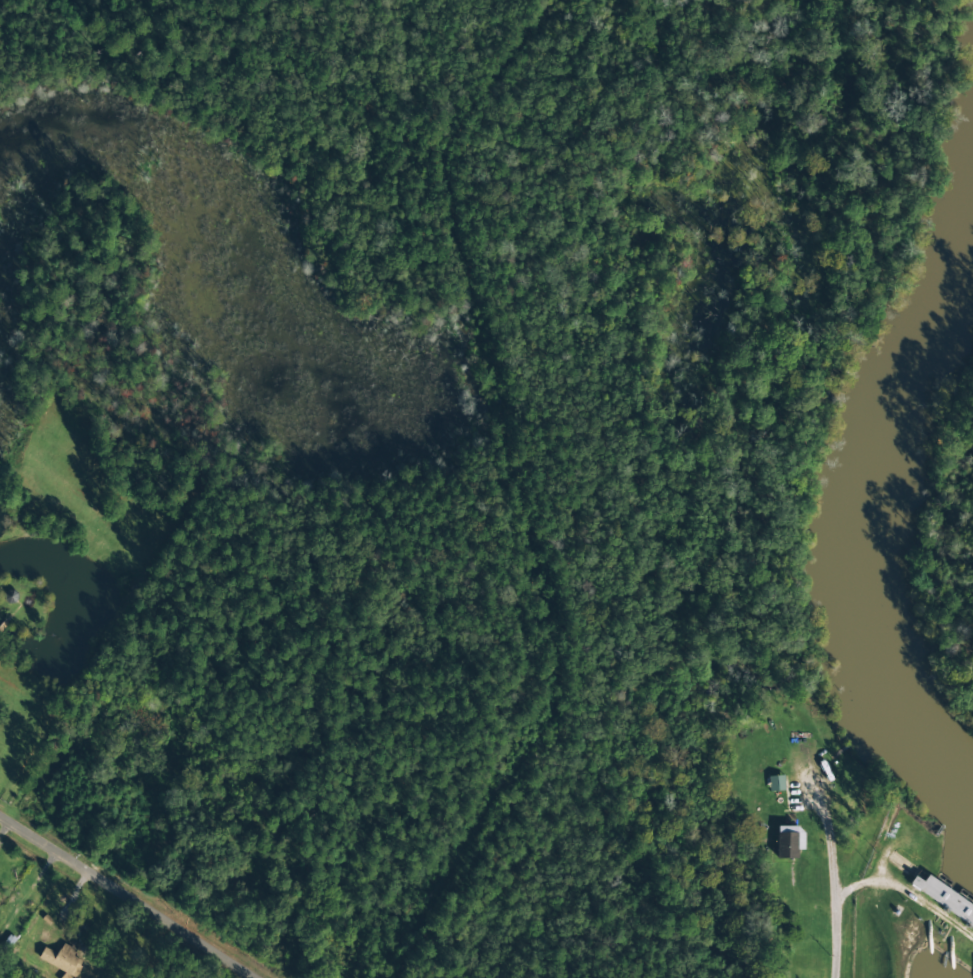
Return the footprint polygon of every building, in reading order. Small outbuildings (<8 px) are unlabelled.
[(769,792),(784,790),(782,775),(767,777),(769,792)] [(777,827),(776,858),(797,859),(797,850),(803,850),(804,828),(777,827)] [(926,877),(923,882),(914,876),(908,886),(972,930),(972,907),(926,877)] [(74,977),(83,962),(73,956),(76,950),(63,943),(57,954),(44,947),(38,959),(74,977)]
